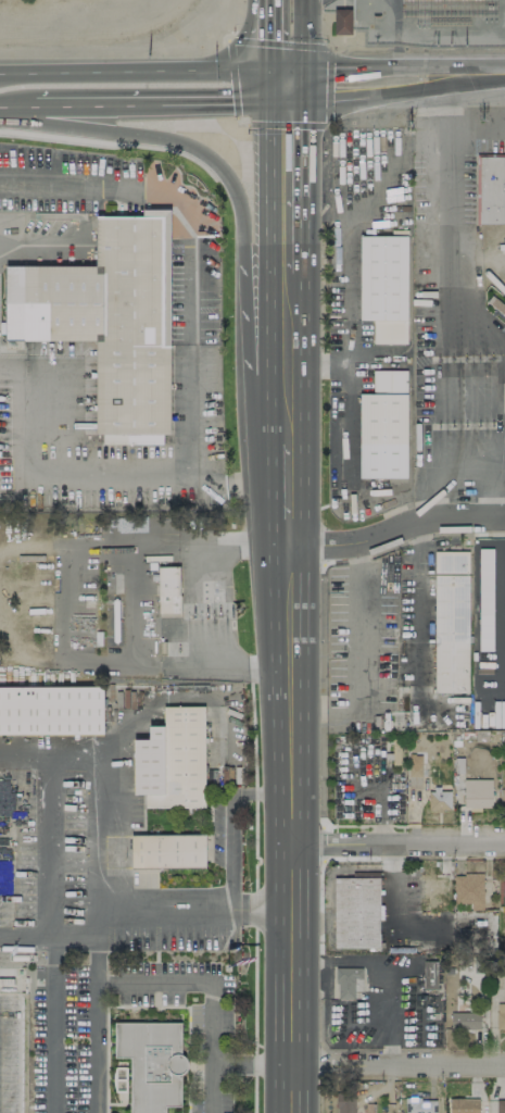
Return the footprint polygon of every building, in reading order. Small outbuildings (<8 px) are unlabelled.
[(333,34),(350,34),(351,9),(333,9),(333,34)] [(477,155),(477,224),(504,224),(504,154),(477,155)] [(94,216),(142,216),(142,210),(168,210),(168,434),(162,434),(162,445),(100,445),(100,435),(93,435),(93,341),(3,341),(3,264),(94,264),(94,216)] [(358,235),(407,235),(406,343),(373,343),(373,320),(358,320),(358,235)] [(358,476),(406,476),(406,368),(373,368),(373,392),(358,392),(358,476)] [(492,549),(477,549),(478,651),(493,650),(492,549)] [(433,551),(468,551),(467,692),(433,692),(433,551)] [(157,567),(158,581),(159,580),(159,608),(165,608),(165,614),(171,614),(171,606),(180,606),(179,566),(157,567)] [(102,734),(102,686),(0,687),(0,734),(102,734)] [(164,708),(202,708),(203,806),(144,806),(144,793),(134,793),(132,738),(148,738),(148,726),(164,725),(164,708)] [(421,776),(421,755),(408,755),(408,776),(421,776)] [(492,779),(463,779),(463,808),(491,809),(492,779)] [(450,791),(437,790),(437,798),(428,797),(428,809),(450,810),(450,791)] [(130,835),(203,835),(204,867),(130,867),(130,835)] [(454,903),(470,903),(470,909),(483,909),(482,873),(454,874),(454,903)] [(333,877),(334,948),(379,948),(379,920),(380,920),(380,877),(333,877)] [(496,1002),(495,1029),(504,1030),(504,1003),(496,1002)] [(449,1030),(479,1031),(480,1013),(450,1012),(449,1030)] [(164,1105),(164,1112),(129,1112),(129,1056),(113,1056),(113,1022),(180,1022),(180,1054),(182,1055),(185,1058),(186,1060),(187,1063),(187,1066),(185,1070),(182,1072),(180,1074),(180,1105),(164,1105)] [(336,1096),(336,1112),(354,1112),(354,1096),(336,1096)] [(449,1097),(449,1112),(478,1112),(479,1098),(449,1097)] [(436,1098),(405,1098),(404,1112),(436,1112),(436,1098)] [(496,1098),(496,1112),(504,1112),(504,1098),(496,1098)]
